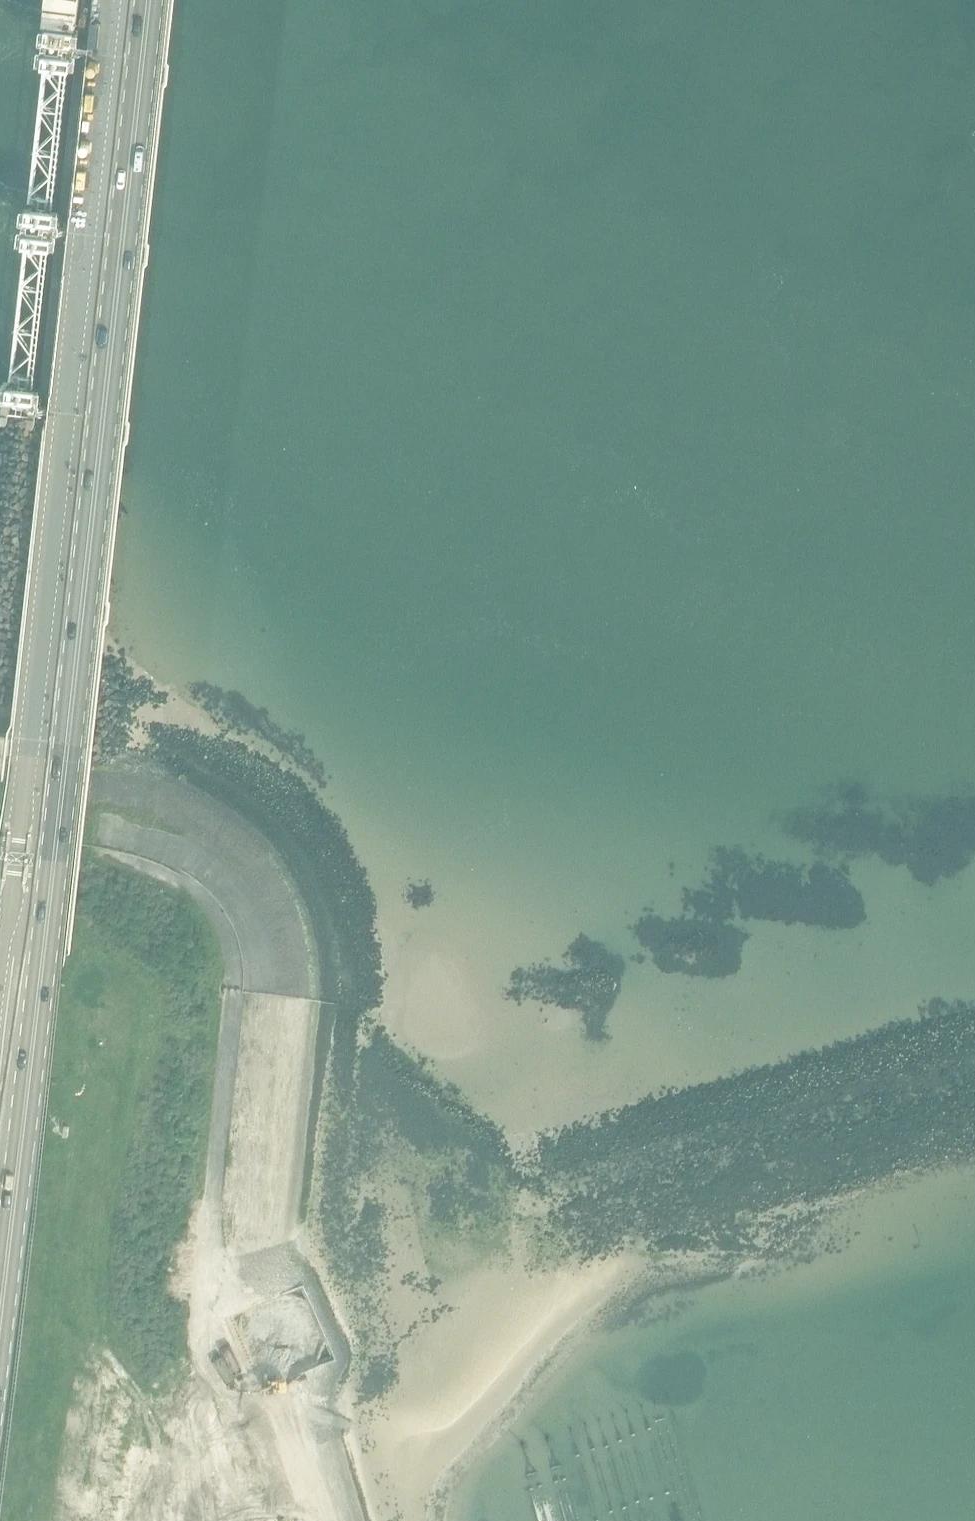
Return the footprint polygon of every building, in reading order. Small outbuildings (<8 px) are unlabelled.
[(69,19),(46,17),(46,19),(41,18),(37,52),(43,53),(42,55),(65,58),(70,58),(70,56),(76,57),(80,22),(74,22),(74,20),(69,19)] [(50,199),(27,196),(27,198),(21,197),(18,232),(23,232),(23,234),(46,237),(51,237),(51,235),(57,236),(60,202),(55,201),(55,199),(50,199)] [(2,376),(0,391),(0,399),(3,402),(2,405),(35,409),(36,403),(39,403),(39,402),(41,380),(36,380),(36,377),(31,377),(8,375),(8,377),(2,376)] [(266,1264),(249,1288),(271,1305),(308,1300),(303,1258),(266,1264)]
